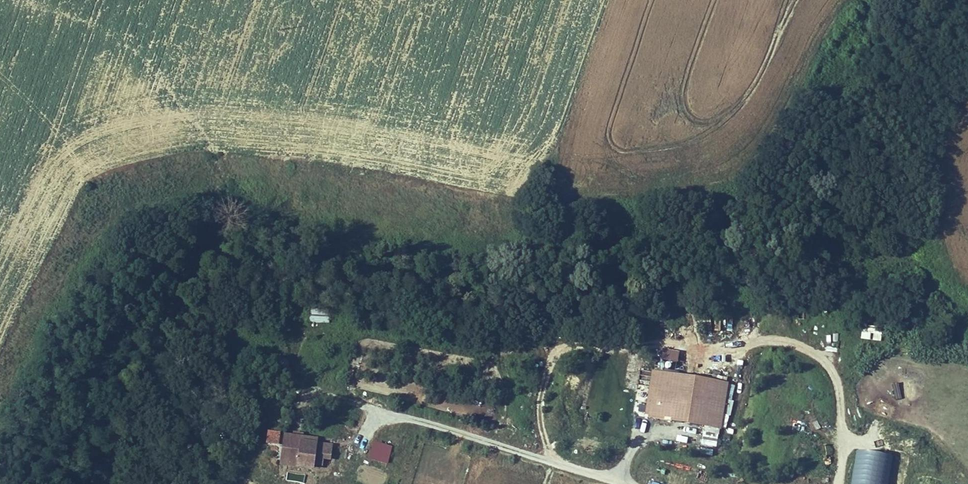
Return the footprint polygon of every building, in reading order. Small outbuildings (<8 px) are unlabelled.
[(310,311),(310,323),(329,322),(329,310),(310,311)] [(693,324),(687,326),(693,341),(699,339),(693,324)] [(860,326),(859,341),(880,342),(881,327),(860,326)] [(678,353),(661,350),(659,361),(676,364),(678,353)] [(656,360),(646,363),(648,370),(658,367),(656,360)] [(727,384),(651,371),(644,417),(720,429),(727,384)] [(798,378),(793,390),(800,392),(804,380),(798,378)] [(898,383),(892,384),(894,399),(900,398),(898,383)] [(646,399),(647,387),(638,386),(637,398),(646,399)] [(279,447),(281,433),(269,432),(267,445),(279,447)] [(333,445),(318,443),(319,439),(284,435),(281,468),(315,472),(316,465),(323,466),(324,461),(331,461),(333,445)] [(391,446),(372,443),(368,461),(387,465),(391,446)] [(286,481),(304,482),(304,475),(287,473),(286,481)]
